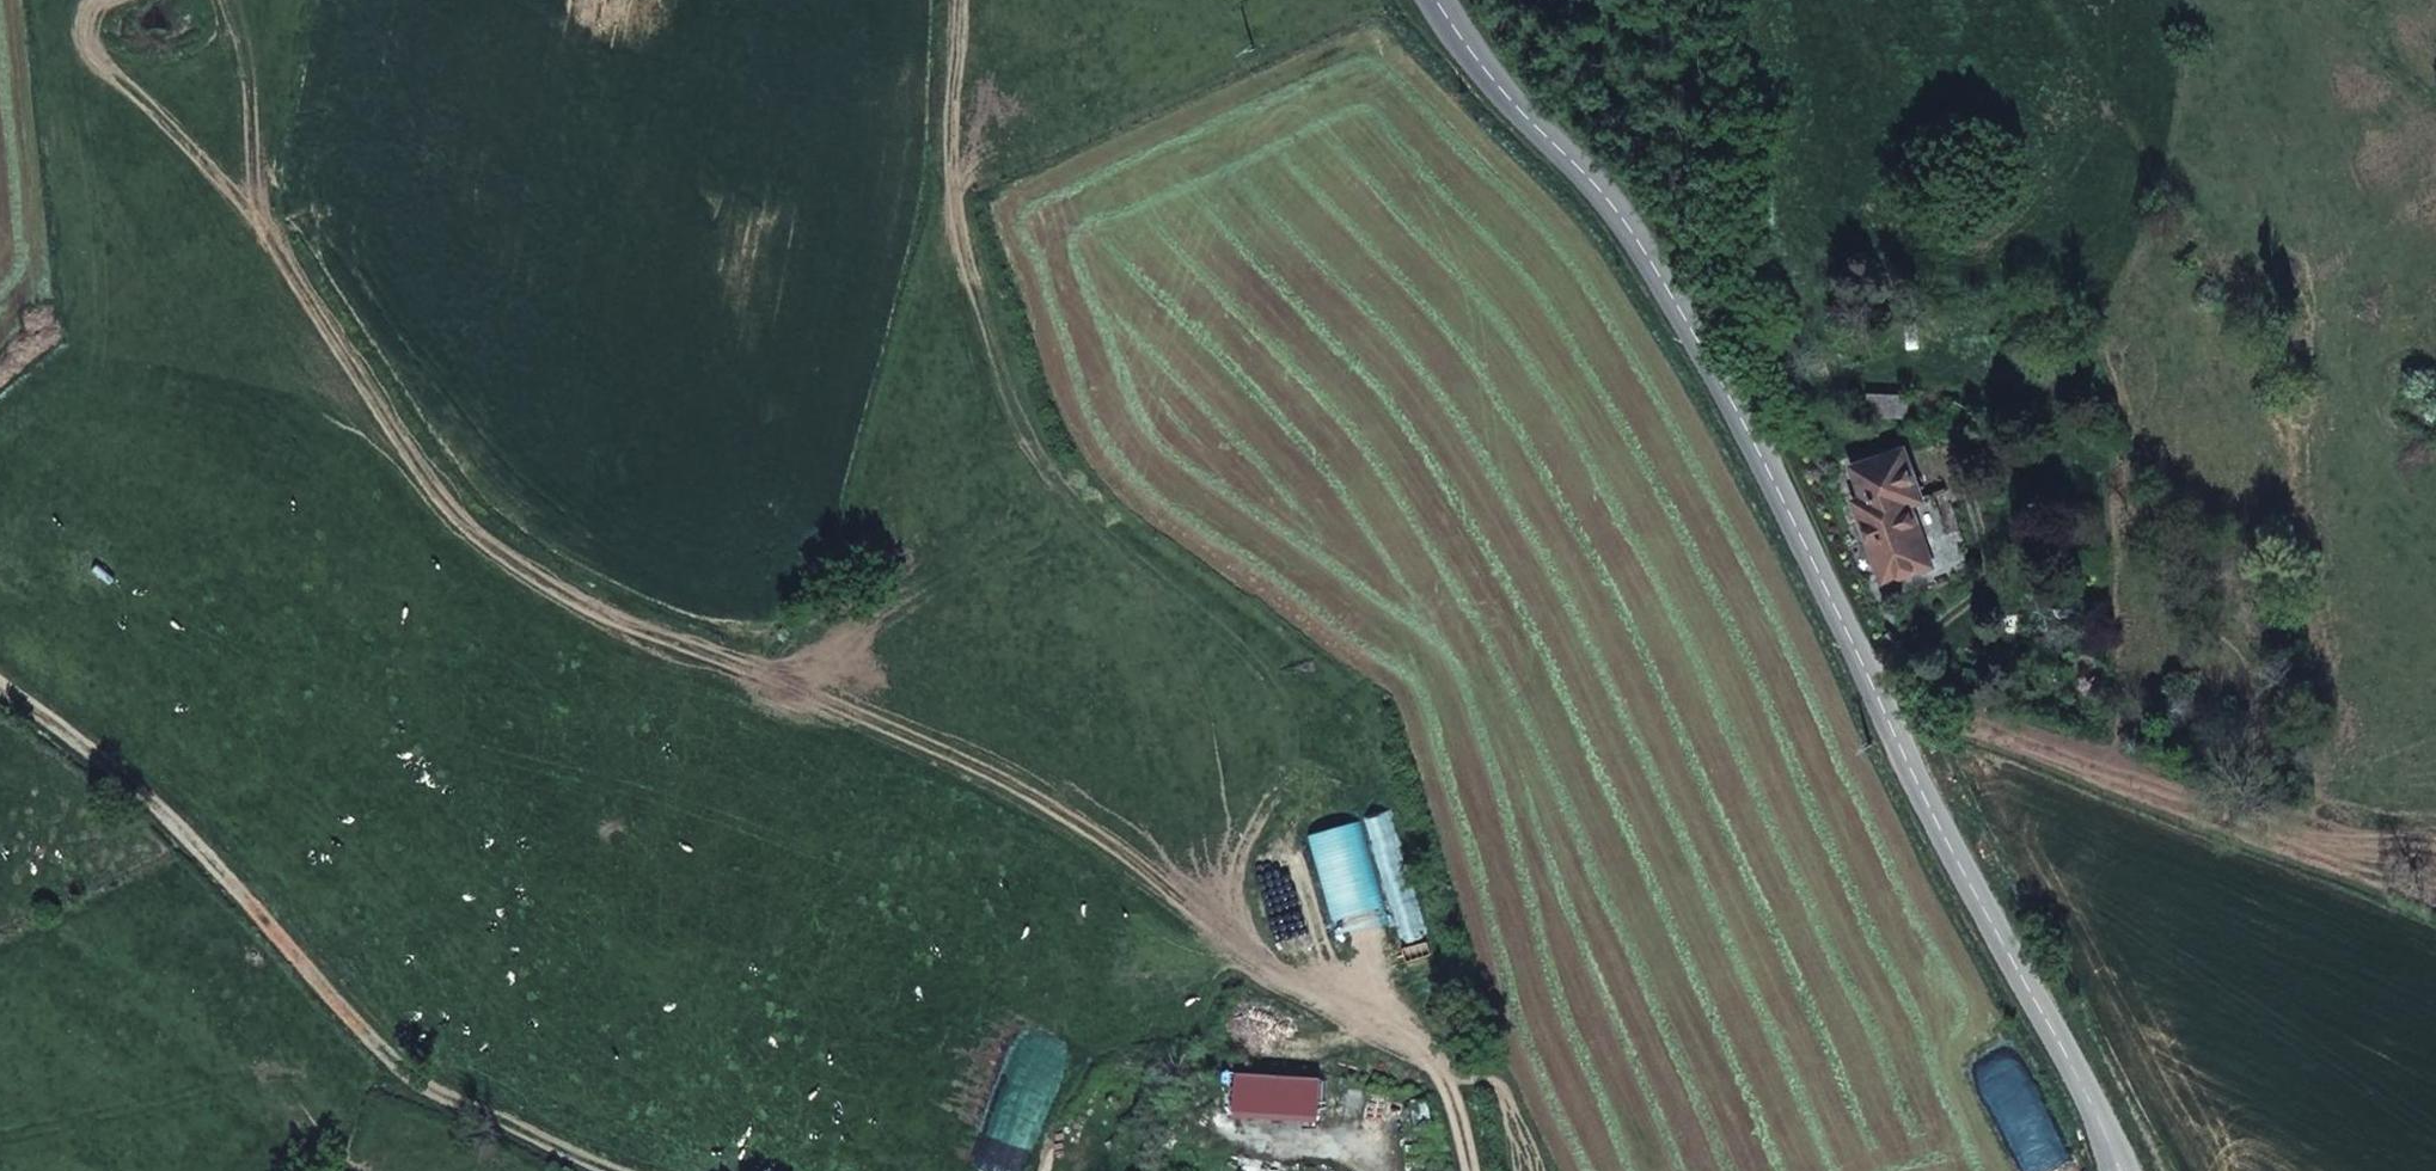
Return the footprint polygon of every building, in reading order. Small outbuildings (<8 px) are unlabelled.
[(1918,443),(1857,463),(1872,497),(1862,500),(1893,589),(1945,573),(1928,511),(1942,502),(1918,443)]
